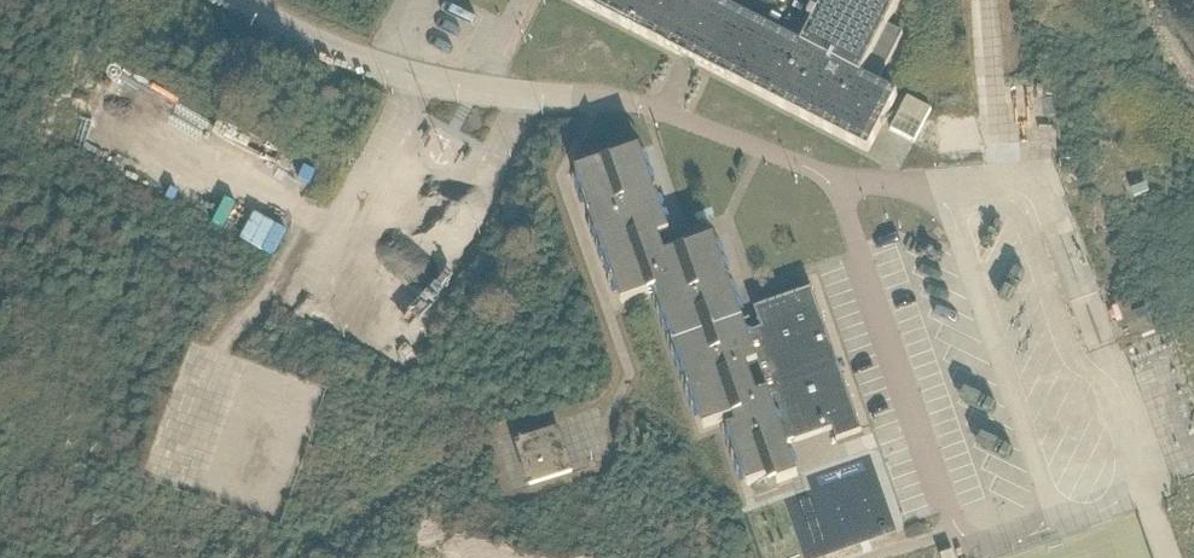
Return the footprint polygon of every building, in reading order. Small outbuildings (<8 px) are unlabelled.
[(681,55),(700,65),(857,146),(866,150),(869,152),(898,95),(877,84),(879,80),(904,33),(893,27),(889,25),(902,0),(574,0),(681,55)] [(587,168),(576,172),(622,303),(656,291),(704,428),(733,418),(737,426),(728,429),(748,486),(752,484),(775,476),(777,481),(778,483),(794,477),(799,476),(792,454),(788,443),(796,441),(796,442),(799,441),(823,433),(838,427),(841,437),(837,439),(837,440),(863,431),(813,288),(812,289),(801,292),(765,305),(755,308),(762,329),(749,334),(734,290),(715,238),(698,244),(687,248),(685,243),(676,247),(671,232),(642,148),(612,159),(587,168)] [(1147,308),(1134,313),(1137,319),(1141,331),(1144,337),(1156,332),(1147,308)] [(559,430),(518,443),(529,477),(531,484),(573,471),(567,455),(565,446),(559,430)]
